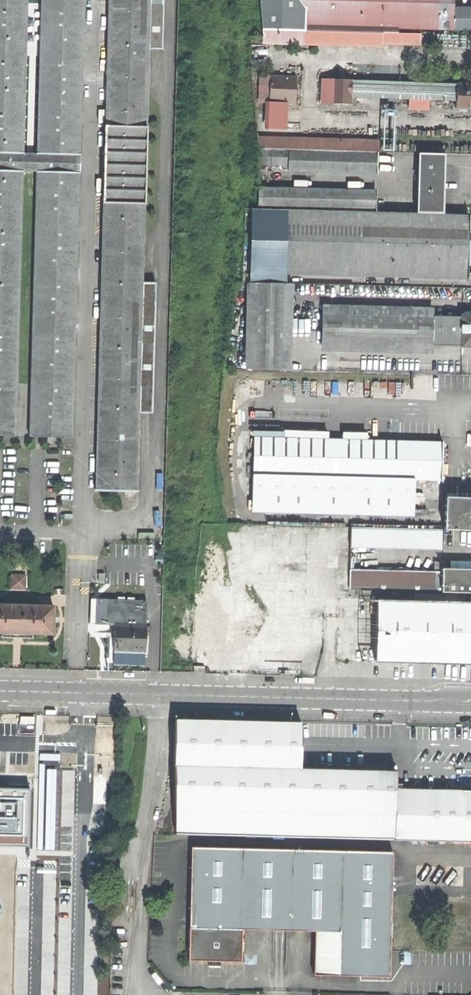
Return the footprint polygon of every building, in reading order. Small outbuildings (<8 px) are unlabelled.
[(95,490),(135,491),(137,412),(146,412),(151,412),(154,283),(149,283),(140,282),(142,212),(143,212),(145,128),(144,128),(146,49),(160,50),(161,0),(108,0),(105,126),(103,126),(102,156),(89,155),(78,155),(82,0),(39,0),(36,154),(21,153),(25,0),(0,0),(0,435),(15,435),(21,171),(35,172),(29,436),(71,437),(78,173),(89,173),(102,173),(101,202),(103,203),(95,490)] [(262,44),(381,46),(381,45),(381,32),(305,30),(305,25),(411,28),(411,33),(420,33),(452,34),(452,29),(470,30),(470,9),(452,8),(452,0),(258,0),(262,44)] [(411,33),(381,32),(381,45),(420,46),(420,33),(411,33)] [(267,128),(285,129),(287,103),(295,103),(296,77),(269,77),(267,128)] [(455,83),(455,85),(350,81),(350,79),(330,79),(330,104),(349,105),(350,96),(408,98),(407,108),(427,109),(427,99),(455,100),(454,109),(470,110),(470,84),(455,83)] [(256,138),(257,149),(376,152),(378,152),(378,140),(256,138)] [(376,174),(376,152),(257,149),(258,164),(288,164),(288,171),(376,174)] [(442,185),(443,154),(417,153),(415,201),(375,200),(375,191),(261,188),(261,209),(442,213),(442,185)] [(449,196),(449,206),(470,206),(470,196),(449,196)] [(466,214),(442,213),(261,209),(256,209),(253,282),(284,283),(284,273),(464,277),(465,255),(466,214)] [(351,293),(352,285),(284,283),(253,282),(251,369),(282,370),(284,292),(351,293)] [(462,288),(417,287),(417,296),(461,297),(462,288)] [(322,312),(321,343),(431,346),(431,345),(470,346),(470,315),(462,315),(461,316),(432,316),(432,314),(322,312)] [(440,480),(441,442),(253,437),(251,506),(413,510),(414,479),(440,480)] [(441,496),(440,529),(470,530),(470,497),(441,496)] [(439,529),(349,526),(348,589),(470,592),(470,568),(438,568),(438,572),(363,569),(363,547),(438,549),(439,529)] [(14,589),(29,588),(29,573),(14,573),(14,589)] [(463,603),(463,596),(413,595),(413,602),(337,600),(336,660),(406,662),(470,664),(470,603),(463,603)] [(52,606),(0,604),(0,632),(1,632),(1,637),(17,637),(30,637),(30,633),(51,633),(52,606)] [(201,604),(201,665),(229,664),(229,654),(237,654),(237,647),(246,647),(245,604),(201,604)] [(288,647),(333,646),(333,616),(287,617),(288,647)] [(113,650),(143,651),(144,625),(113,624),(113,650)] [(35,735),(35,717),(19,716),(18,734),(35,735)] [(172,834),(470,840),(470,790),(451,789),(395,788),(396,772),(375,771),(376,730),(376,724),(175,719),(172,834)] [(58,850),(60,754),(40,753),(37,850),(58,850)] [(29,846),(32,789),(0,789),(0,845),(29,846)] [(219,960),(240,961),(241,928),(276,929),(314,930),(337,931),(336,974),(389,976),(392,852),(191,846),(188,959),(208,960),(219,960)] [(313,974),(336,974),(337,931),(314,930),(313,974)]
